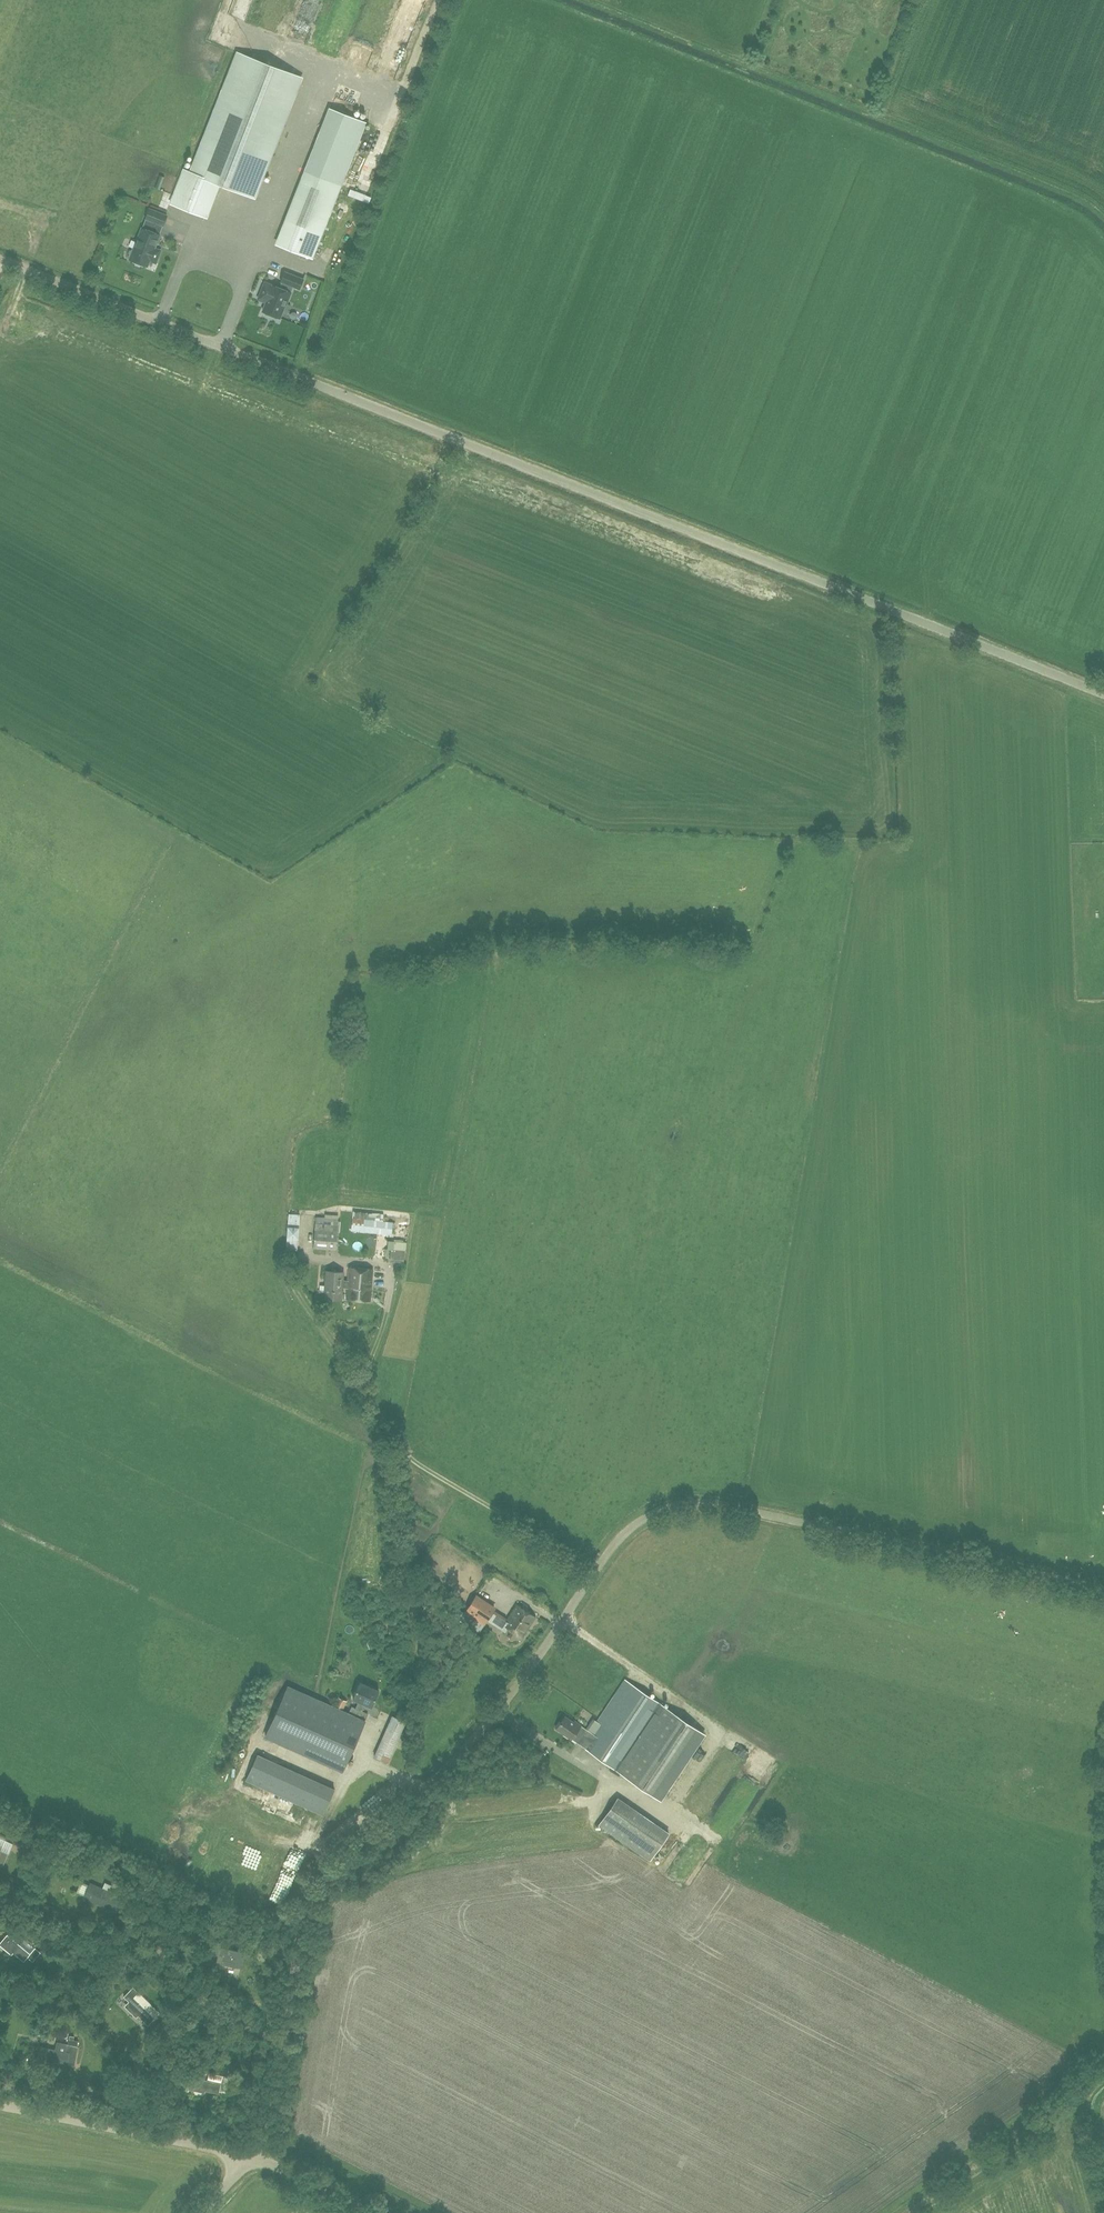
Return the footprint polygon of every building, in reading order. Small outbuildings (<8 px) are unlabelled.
[(311,17),(296,10),(285,34),(301,41),(311,17)] [(377,28),(382,13),(374,11),(370,26),(377,28)] [(184,169),(171,203),(207,217),(220,184),(253,197),(300,79),(240,55),(193,173),(184,169)] [(278,245),(312,258),(365,123),(331,110),(278,245)] [(146,219),(163,226),(167,216),(149,209),(146,219)] [(142,228),(130,259),(147,266),(149,261),(156,263),(160,250),(154,248),(160,235),(142,228)] [(126,248),(128,240),(122,238),(119,246),(126,248)] [(282,281),(279,288),(264,282),(257,299),(266,303),(263,312),(266,313),(267,315),(274,318),(276,317),(280,318),(285,304),(286,304),(293,286),(282,281)] [(350,1209),(348,1230),(391,1234),(392,1221),(378,1220),(379,1212),(350,1209)] [(285,1212),(285,1223),(296,1223),(296,1212),(285,1212)] [(316,1216),(314,1247),(336,1249),(338,1218),(316,1216)] [(296,1249),(295,1227),(282,1227),(283,1249),(296,1249)] [(348,1280),(343,1280),(342,1287),(348,1288),(347,1299),(370,1301),(373,1269),(349,1267),(348,1280)] [(342,1287),(343,1280),(343,1272),(326,1271),(324,1298),(341,1299),(342,1287)] [(475,1598),(465,1612),(483,1625),(493,1610),(475,1598)] [(523,1638),(537,1618),(516,1604),(502,1625),(523,1638)] [(704,1731),(691,1722),(625,1679),(597,1720),(601,1723),(594,1734),(585,1748),(646,1789),(660,1798),(704,1731)] [(355,1708),(352,1707),(348,1714),(288,1687),(265,1736),(342,1771),(368,1714),(362,1711),(365,1704),(371,1707),(378,1691),(360,1682),(353,1698),(359,1701),(355,1708)] [(334,1706),(342,1710),(347,1701),(339,1697),(334,1706)] [(256,1720),(258,1705),(251,1704),(249,1719),(256,1720)] [(392,1716),(374,1756),(387,1762),(405,1721),(392,1716)] [(564,1716),(556,1728),(585,1748),(594,1734),(574,1720),(573,1722),(564,1716)] [(716,1733),(717,1730),(710,1727),(708,1732),(717,1736),(716,1739),(723,1742),(725,1736),(716,1733)] [(706,1754),(713,1745),(704,1738),(697,1747),(706,1754)] [(366,1761),(349,1762),(350,1778),(367,1777),(366,1761)] [(320,1799),(329,1803),(338,1777),(328,1774),(320,1799)] [(614,1798),(596,1825),(649,1861),(667,1835),(614,1798)] [(121,1898),(90,1884),(85,1897),(116,1911),(121,1898)] [(7,1934),(1,1942),(24,1961),(28,1957),(33,1962),(38,1956),(32,1951),(30,1953),(7,1934)] [(242,1967),(245,1952),(220,1948),(221,1943),(213,1942),(211,1954),(219,1955),(217,1963),(242,1967)] [(145,2008),(134,1997),(139,1992),(133,1987),(124,1996),(129,2001),(126,2004),(147,2025),(160,2013),(150,2003),(145,2008)] [(78,2041),(73,2040),(74,2037),(70,2036),(68,2045),(57,2042),(56,2050),(40,2046),(38,2056),(74,2064),(78,2047),(77,2047),(78,2041)] [(221,2083),(185,2075),(183,2085),(218,2094),(221,2083)] [(121,2092),(108,2089),(107,2099),(120,2101),(121,2092)]
